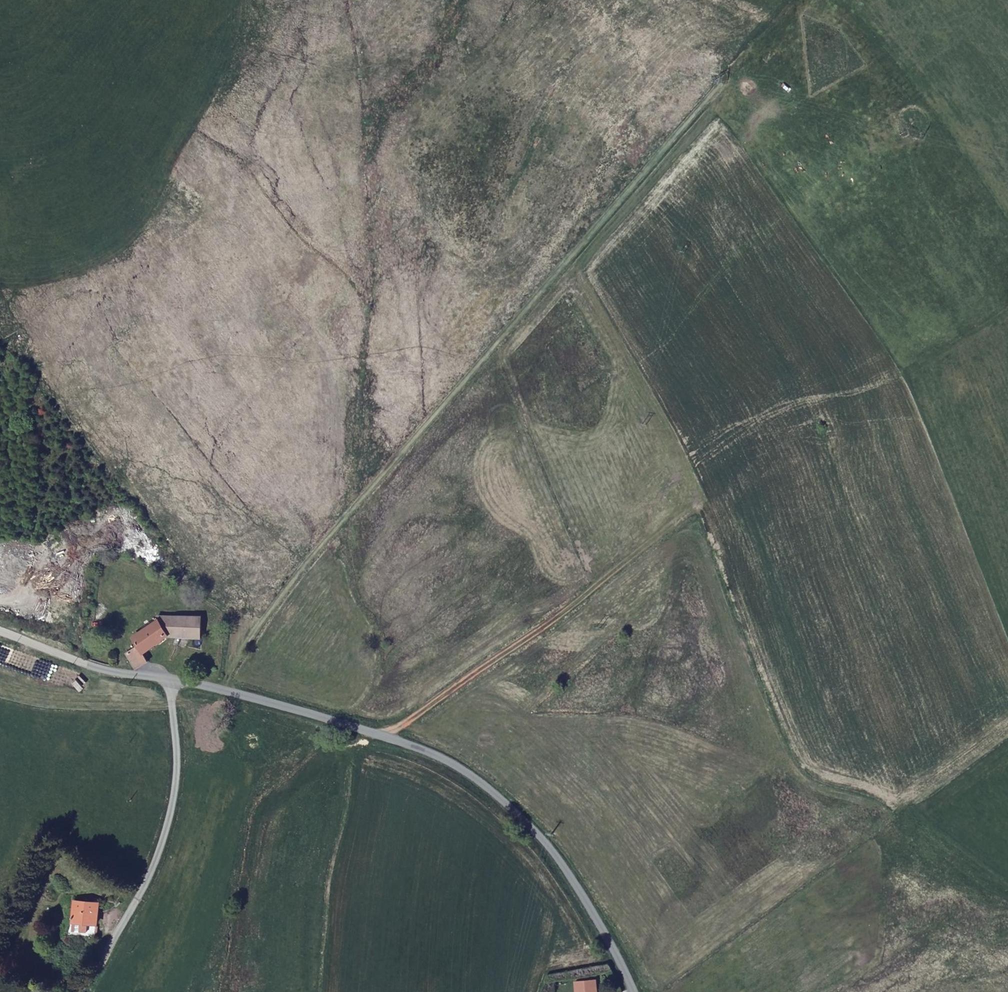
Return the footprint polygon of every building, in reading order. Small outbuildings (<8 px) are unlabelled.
[(202,609),(164,610),(164,615),(159,616),(156,610),(151,613),(155,621),(132,638),(138,646),(125,654),(134,667),(146,660),(141,652),(170,635),(202,632),(202,609)] [(92,939),(97,908),(75,904),(71,921),(69,920),(66,935),(92,939)] [(598,983),(578,986),(578,991),(599,991),(598,983)]
